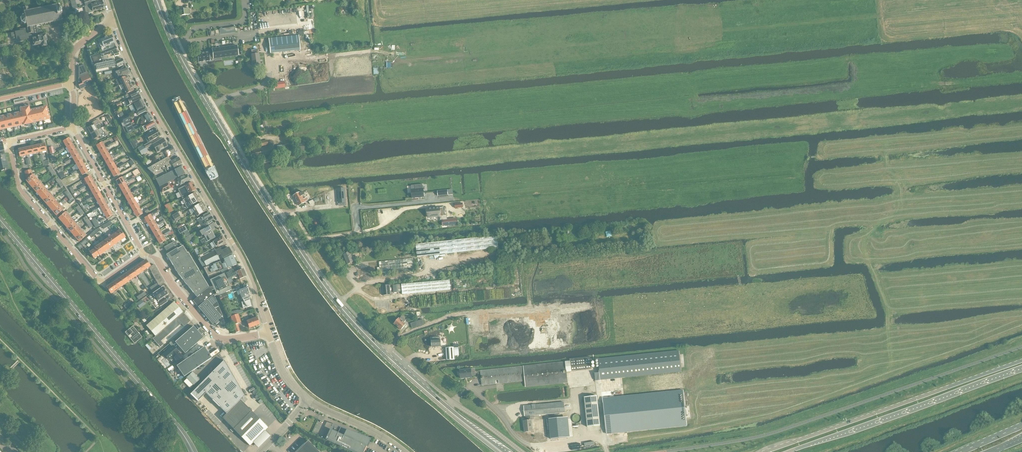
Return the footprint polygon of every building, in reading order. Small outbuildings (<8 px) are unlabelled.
[(92,5),(88,6),(87,6),(89,13),(93,13),(92,11),(104,8),(103,2),(92,5)] [(27,27),(41,25),(45,24),(45,25),(46,25),(45,24),(49,23),(49,24),(50,24),(50,23),(54,22),(54,23),(55,23),(54,22),(58,22),(59,22),(59,21),(62,21),(62,22),(62,21),(63,21),(63,20),(62,20),(62,17),(61,15),(62,15),(62,14),(61,14),(61,11),(62,11),(61,10),(60,10),(60,9),(60,8),(59,5),(60,5),(60,4),(59,5),(59,4),(59,5),(56,5),(55,4),(55,5),(55,6),(51,6),(51,5),(50,6),(50,7),(47,7),(46,6),(46,7),(42,8),(42,7),(41,7),(41,8),(38,9),(38,8),(37,8),(33,9),(33,10),(29,11),(29,10),(28,7),(24,8),(24,11),(24,12),(23,12),(23,13),(24,13),(25,16),(23,16),(23,15),(23,16),(21,19),(20,19),(21,19),(21,23),(22,23),(24,25),(25,26),(25,25),(27,25),(27,27)] [(16,38),(16,41),(16,43),(33,39),(33,41),(33,42),(34,46),(37,46),(38,45),(42,45),(42,47),(43,47),(44,48),(46,48),(46,46),(47,46),(46,41),(47,41),(46,35),(43,35),(42,31),(39,31),(38,28),(37,28),(37,27),(37,26),(40,26),(41,26),(41,25),(27,27),(27,28),(19,30),(19,32),(11,33),(12,39),(16,38)] [(103,44),(100,46),(102,52),(114,47),(113,43),(114,43),(111,35),(111,36),(105,38),(101,39),(101,40),(103,44)] [(304,37),(300,37),(302,48),(306,48),(305,46),(309,45),(308,35),(304,36),(304,37)] [(299,36),(268,39),(270,54),(300,50),(299,36)] [(210,61),(210,59),(213,58),(213,59),(238,55),(237,46),(212,49),(212,54),(209,55),(209,52),(197,54),(198,62),(210,61)] [(90,57),(92,62),(93,64),(94,64),(96,72),(96,73),(101,71),(104,71),(109,70),(109,69),(112,68),(111,65),(113,64),(112,63),(115,62),(113,57),(119,56),(117,51),(115,47),(110,49),(99,54),(90,57)] [(258,54),(258,49),(251,50),(252,54),(251,55),(252,66),(260,64),(258,54)] [(111,65),(112,68),(116,66),(117,68),(120,66),(124,64),(122,59),(115,62),(112,63),(113,64),(111,65)] [(79,67),(79,84),(79,83),(80,85),(78,86),(80,90),(92,85),(92,84),(88,74),(84,65),(79,67)] [(117,77),(117,78),(129,74),(127,68),(115,71),(116,74),(117,74),(118,77),(117,77)] [(127,76),(119,80),(121,85),(130,81),(129,81),(128,78),(129,77),(128,75),(127,76)] [(124,89),(132,85),(130,83),(131,82),(130,80),(129,81),(130,81),(121,85),(124,89)] [(132,85),(124,89),(126,94),(134,90),(133,87),(134,87),(133,85),(132,85)] [(125,101),(124,102),(127,107),(128,106),(134,103),(141,100),(139,95),(125,101)] [(132,105),(129,106),(132,113),(135,111),(136,112),(145,107),(141,100),(134,103),(134,104),(132,105)] [(0,130),(24,124),(24,125),(32,123),(49,119),(49,118),(49,115),(48,115),(46,107),(29,110),(29,107),(21,109),(21,112),(0,117),(0,130)] [(145,109),(144,108),(145,107),(136,112),(133,113),(135,117),(146,112),(146,111),(146,110),(145,109)] [(145,125),(153,121),(149,113),(141,117),(145,125)] [(123,124),(129,121),(131,120),(129,115),(121,119),(123,124)] [(93,126),(87,129),(90,134),(98,131),(101,129),(99,124),(100,124),(97,120),(92,123),(93,126)] [(128,134),(130,133),(136,130),(139,128),(138,125),(133,128),(129,121),(123,124),(128,134)] [(152,122),(142,128),(145,132),(155,127),(152,122)] [(98,131),(90,134),(94,140),(99,137),(101,139),(106,136),(104,132),(103,133),(101,129),(98,131)] [(157,129),(147,135),(144,137),(148,143),(150,142),(161,136),(157,129)] [(66,147),(72,144),(69,138),(63,142),(66,147)] [(163,138),(152,145),(157,153),(168,146),(163,138)] [(303,142),(296,143),(296,152),(304,152),(303,142)] [(99,151),(105,148),(102,143),(96,146),(99,151)] [(150,143),(144,146),(144,145),(138,149),(142,155),(148,152),(146,149),(152,146),(150,143)] [(38,145),(39,153),(46,151),(44,144),(38,145)] [(69,153),(75,150),(72,144),(66,147),(69,153)] [(33,154),(39,153),(38,145),(31,147),(33,154)] [(26,156),(33,154),(31,147),(25,148),(26,156)] [(165,159),(167,157),(169,157),(175,153),(172,147),(162,153),(164,157),(162,157),(163,160),(165,159)] [(20,157),(26,156),(25,148),(18,150),(20,157)] [(102,156),(108,153),(105,148),(99,151),(102,156)] [(73,159),(78,155),(75,150),(69,153),(73,159)] [(102,156),(105,162),(111,158),(113,157),(114,157),(119,154),(118,152),(113,155),(112,154),(109,156),(108,153),(102,156)] [(76,164),(82,161),(78,155),(73,159),(76,164)] [(163,160),(151,167),(152,169),(154,172),(159,169),(161,167),(163,167),(164,169),(167,167),(167,168),(168,168),(169,167),(172,165),(173,168),(179,165),(181,164),(178,158),(171,161),(169,157),(167,157),(165,159),(163,160)] [(108,167),(114,164),(111,158),(105,162),(108,167)] [(79,170),(85,167),(82,161),(76,164),(79,170)] [(111,172),(117,169),(114,164),(108,167),(111,172)] [(63,210),(34,176),(36,174),(36,173),(37,174),(46,170),(45,167),(40,169),(35,171),(36,172),(34,173),(34,172),(35,172),(35,170),(31,171),(31,170),(25,171),(26,180),(26,181),(56,216),(63,210)] [(85,167),(79,170),(82,176),(88,172),(85,167)] [(163,176),(155,179),(160,187),(168,183),(171,181),(174,180),(185,174),(180,167),(163,176)] [(117,169),(111,172),(114,177),(120,174),(117,169)] [(177,180),(180,186),(189,181),(186,175),(177,180)] [(87,185),(93,181),(90,176),(84,179),(87,185)] [(116,181),(119,186),(125,183),(127,181),(132,178),(132,177),(127,180),(124,176),(116,181)] [(91,190),(96,187),(93,181),(87,185),(91,190)] [(128,188),(125,183),(119,186),(122,191),(128,188)] [(171,188),(168,183),(159,187),(162,193),(171,188)] [(181,197),(183,196),(196,190),(192,183),(178,189),(181,197)] [(415,189),(411,190),(412,199),(424,197),(423,184),(415,185),(415,189)] [(94,196),(100,193),(96,187),(91,190),(94,196)] [(125,197),(131,193),(128,188),(122,191),(125,197)] [(345,188),(337,188),(338,203),(346,203),(345,188)] [(300,192),(293,196),(296,201),(303,198),(302,196),(305,195),(303,192),(301,193),(300,192)] [(97,202),(103,199),(100,193),(94,196),(97,202)] [(128,202),(134,198),(131,193),(125,197),(128,202)] [(185,204),(188,202),(198,197),(195,193),(188,197),(187,195),(182,198),(183,200),(182,200),(185,204)] [(188,202),(185,204),(187,209),(191,207),(200,201),(198,197),(188,202)] [(131,207),(137,204),(134,198),(128,202),(131,207)] [(303,198),(296,201),(299,206),(305,202),(308,200),(306,198),(304,199),(303,198)] [(100,208),(106,204),(103,199),(97,202),(100,208)] [(192,209),(189,211),(191,215),(194,213),(204,207),(201,203),(192,209)] [(103,213),(109,210),(106,204),(100,208),(103,213)] [(134,212),(140,209),(137,204),(131,207),(134,212)] [(204,207),(194,213),(197,217),(206,211),(204,207)] [(443,208),(427,209),(428,217),(440,216),(440,221),(442,221),(443,226),(455,225),(454,219),(447,220),(447,216),(444,216),(443,208)] [(137,218),(142,214),(140,209),(134,212),(137,218)] [(109,210),(103,213),(107,219),(112,216),(109,210)] [(150,214),(144,218),(147,223),(153,220),(151,217),(157,213),(156,211),(152,213),(151,214),(150,214)] [(58,218),(78,242),(85,236),(65,212),(58,218)] [(200,224),(212,217),(209,212),(197,219),(200,224)] [(212,217),(200,224),(202,228),(214,221),(212,217)] [(150,229),(156,225),(153,220),(147,223),(150,229)] [(207,228),(198,233),(200,237),(203,235),(205,238),(200,240),(203,245),(207,242),(210,240),(210,241),(215,238),(211,231),(216,228),(213,223),(206,227),(207,228)] [(153,234),(159,230),(156,225),(150,229),(153,234)] [(182,229),(178,231),(180,235),(183,233),(188,230),(185,226),(182,229)] [(106,239),(112,247),(125,238),(120,230),(106,239)] [(156,239),(162,235),(159,230),(153,234),(156,239)] [(194,238),(192,234),(185,238),(187,242),(194,238)] [(162,235),(156,239),(159,244),(165,241),(162,235)] [(212,242),(210,244),(212,248),(215,246),(215,247),(225,242),(222,236),(212,242)] [(497,236),(416,245),(417,257),(498,248),(497,236)] [(100,255),(112,247),(106,239),(94,248),(95,248),(99,255),(100,255)] [(166,252),(173,248),(173,249),(178,247),(175,242),(164,248),(166,252)] [(170,263),(187,253),(182,246),(177,249),(166,255),(169,260),(170,263)] [(94,259),(99,255),(95,248),(89,252),(94,259)] [(215,251),(217,256),(221,254),(223,259),(232,254),(229,248),(222,251),(220,248),(215,251)] [(207,250),(197,255),(199,258),(208,253),(207,250)] [(219,260),(217,256),(215,251),(198,259),(203,268),(219,260)] [(354,262),(351,255),(354,253),(353,251),(350,253),(343,255),(347,265),(354,262)] [(175,270),(192,260),(188,253),(187,254),(187,253),(170,263),(172,266),(173,266),(175,270)] [(225,262),(227,268),(229,267),(236,264),(233,255),(224,259),(225,262)] [(398,270),(398,272),(415,270),(414,258),(379,262),(380,272),(398,270)] [(138,265),(133,269),(137,275),(144,271),(146,269),(149,267),(150,267),(146,260),(140,264),(140,263),(137,265),(138,265)] [(180,277),(196,266),(192,260),(175,270),(178,274),(177,274),(180,277)] [(204,269),(208,276),(219,271),(224,269),(227,268),(225,262),(224,263),(225,264),(222,266),(220,262),(204,269)] [(151,273),(155,279),(160,276),(154,265),(152,266),(152,267),(151,268),(150,267),(149,267),(152,272),(151,273)] [(185,283),(199,272),(196,266),(180,277),(182,280),(185,283)] [(119,278),(124,285),(137,275),(133,269),(127,273),(127,272),(124,274),(125,275),(119,278)] [(233,273),(232,271),(226,274),(228,279),(237,275),(238,277),(239,277),(240,279),(246,277),(243,269),(237,272),(233,273)] [(219,271),(208,276),(213,287),(214,290),(216,294),(213,295),(214,297),(216,296),(217,296),(218,295),(226,292),(231,290),(226,279),(224,274),(221,275),(219,271)] [(191,290),(204,279),(199,272),(185,283),(188,287),(188,288),(191,290)] [(111,294),(124,285),(119,278),(114,282),(114,281),(112,283),(112,284),(106,287),(111,294)] [(204,279),(191,290),(193,293),(196,297),(208,287),(204,279)] [(417,283),(401,285),(402,295),(418,293),(451,290),(450,280),(446,281),(417,283)] [(391,295),(390,285),(383,286),(384,296),(391,295)] [(152,301),(156,298),(158,301),(158,300),(159,302),(158,303),(160,306),(167,301),(165,298),(164,299),(163,297),(168,294),(163,287),(153,294),(149,297),(152,301)] [(197,297),(193,301),(198,307),(213,295),(211,291),(214,290),(213,287),(210,288),(209,288),(208,287),(196,297),(197,297)] [(240,290),(238,291),(240,295),(242,300),(243,300),(244,302),(241,302),(243,308),(251,306),(252,306),(250,300),(249,297),(250,297),(250,296),(251,296),(251,295),(248,288),(247,288),(247,287),(240,290)] [(226,292),(218,295),(220,301),(226,299),(225,297),(227,296),(226,292)] [(213,295),(198,307),(212,325),(214,323),(216,325),(219,322),(218,320),(221,317),(223,316),(214,297),(213,295)] [(140,308),(145,305),(142,300),(136,304),(140,308)] [(146,326),(148,328),(155,336),(176,318),(183,312),(175,304),(173,302),(146,326)] [(183,313),(177,318),(179,321),(185,315),(183,313)] [(238,314),(231,317),(234,328),(235,330),(236,333),(240,332),(237,324),(241,323),(238,314)] [(185,315),(179,321),(181,323),(188,318),(185,315)] [(399,318),(394,324),(401,330),(406,324),(404,323),(406,320),(402,317),(400,319),(399,318)] [(188,318),(181,323),(184,327),(190,321),(188,318)] [(247,325),(248,326),(249,328),(259,324),(257,318),(246,322),(247,323),(246,324),(247,325)] [(133,326),(125,332),(134,343),(142,337),(139,334),(134,327),(133,326)] [(189,331),(198,342),(203,338),(201,335),(203,333),(199,329),(197,331),(193,327),(189,331)] [(185,354),(198,342),(189,331),(175,342),(182,350),(185,354)] [(156,336),(153,339),(160,347),(164,344),(161,341),(156,336)] [(432,341),(432,347),(440,346),(441,346),(440,340),(440,337),(432,338),(433,341),(432,341)] [(180,352),(182,350),(175,342),(172,345),(173,346),(164,354),(169,359),(172,356),(177,362),(183,357),(177,351),(178,350),(180,352)] [(184,377),(211,358),(204,347),(176,366),(184,377)] [(453,347),(445,348),(446,360),(454,360),(453,347)] [(595,380),(650,375),(681,372),(678,351),(648,354),(598,359),(600,373),(595,373),(595,380)] [(570,363),(571,371),(591,369),(590,357),(570,359),(570,363)] [(224,361),(208,376),(215,383),(229,370),(224,361)] [(566,372),(565,363),(565,362),(539,365),(523,367),(525,387),(539,385),(567,382),(566,372)] [(481,386),(524,381),(522,366),(480,370),(481,386)] [(472,377),(471,376),(475,375),(475,369),(460,371),(460,378),(472,377)] [(229,370),(215,383),(221,389),(234,377),(229,370)] [(199,380),(192,372),(186,378),(193,385),(199,380)] [(191,394),(190,395),(191,395),(196,401),(197,402),(205,393),(215,383),(208,376),(191,394)] [(234,377),(221,389),(228,395),(238,385),(234,377)] [(215,383),(205,393),(211,399),(221,389),(215,383)] [(238,385),(228,395),(236,404),(240,400),(244,396),(238,385)] [(221,389),(211,399),(217,405),(228,395),(221,389)] [(622,397),(603,399),(606,434),(627,432),(687,426),(686,418),(685,406),(683,391),(622,397)] [(228,395),(217,405),(226,414),(236,404),(228,395)] [(597,396),(584,397),(587,427),(600,426),(597,396)] [(226,414),(222,418),(233,429),(251,411),(240,400),(236,404),(226,414)] [(524,406),(525,416),(526,421),(523,421),(524,432),(532,432),(531,420),(530,420),(530,416),(565,413),(564,402),(524,406)] [(268,428),(251,411),(233,429),(250,446),(253,443),(265,431),(266,430),(268,428)] [(550,439),(567,437),(565,417),(548,419),(550,439)] [(327,440),(354,451),(364,451),(365,450),(366,451),(372,440),(372,439),(334,424),(327,439),(327,440)] [(265,430),(253,442),(258,447),(270,435),(265,430)] [(298,451),(311,451),(315,448),(309,441),(298,451)]
